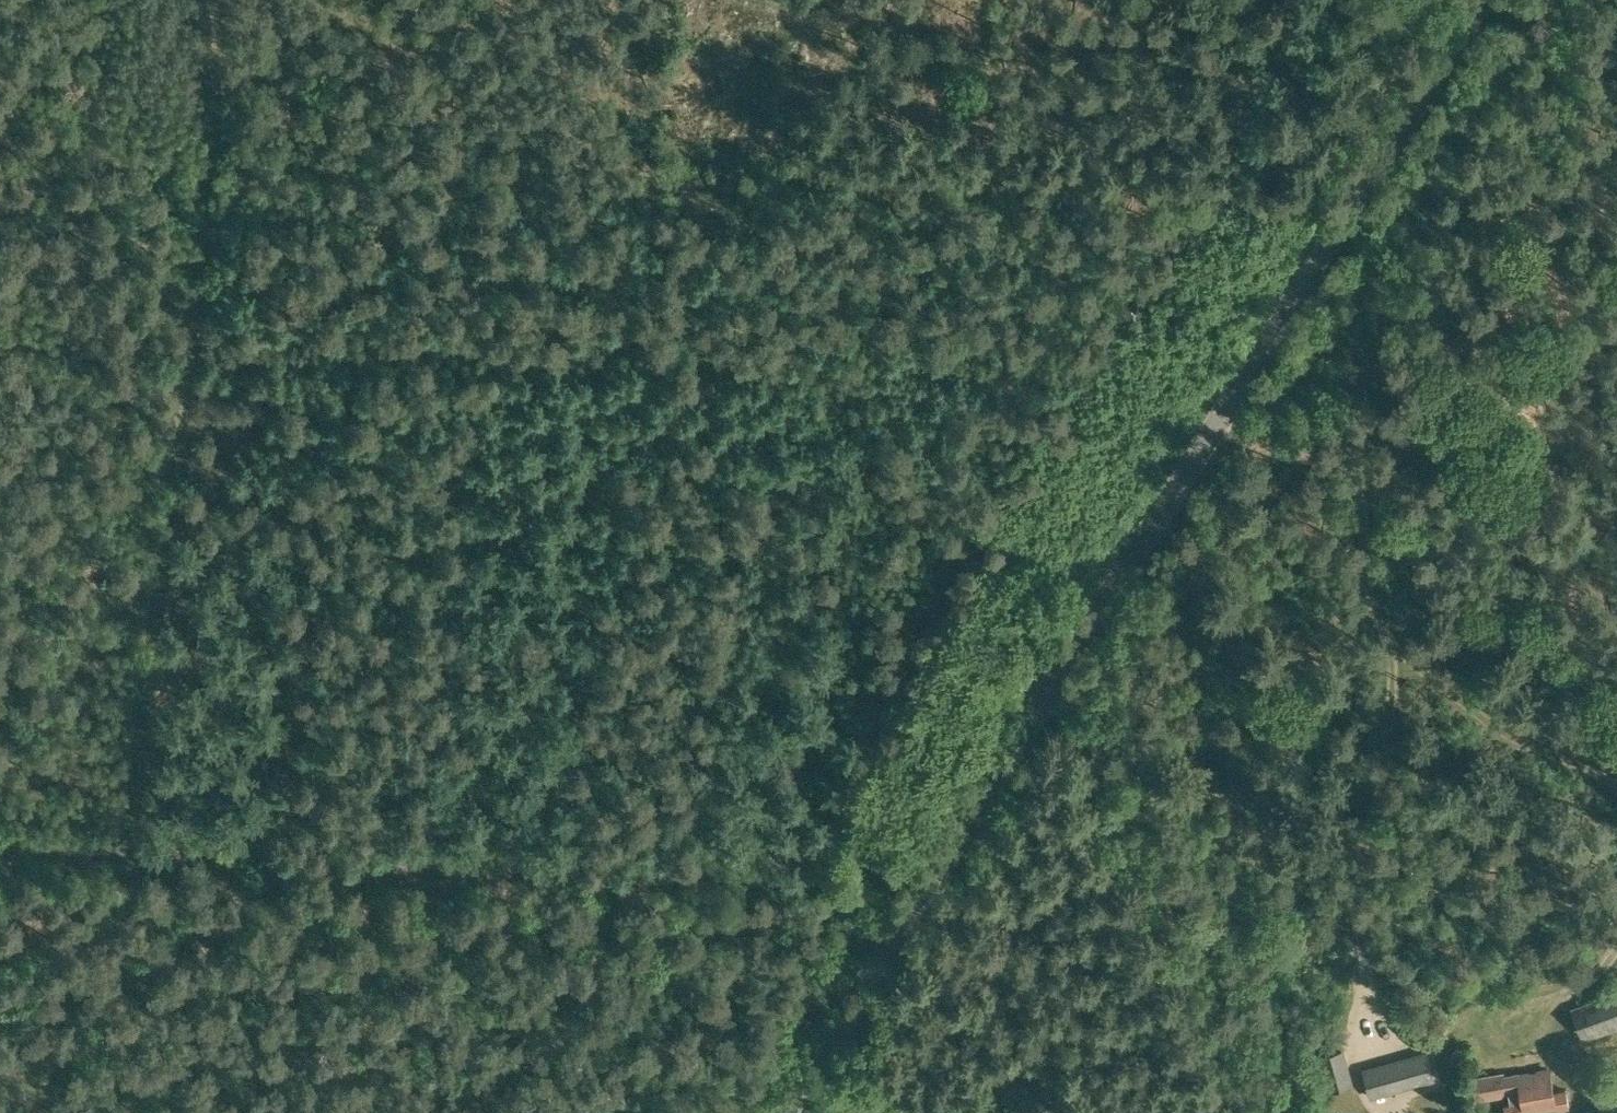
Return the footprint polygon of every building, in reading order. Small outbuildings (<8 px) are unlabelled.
[(1583,1036),(1616,1024),(1616,992),(1573,1007),(1583,1036)] [(1329,1089),(1352,1082),(1343,1048),(1319,1055),(1329,1089)] [(1435,1076),(1428,1051),(1365,1068),(1372,1094),(1435,1076)] [(1509,1094),(1510,1101),(1504,1102),(1506,1112),(1525,1112),(1526,1112),(1525,1107),(1556,1102),(1557,1108),(1570,1105),(1568,1088),(1555,1090),(1551,1069),(1520,1074),(1519,1072),(1505,1074),(1504,1071),(1471,1077),(1475,1099),(1509,1094)]
